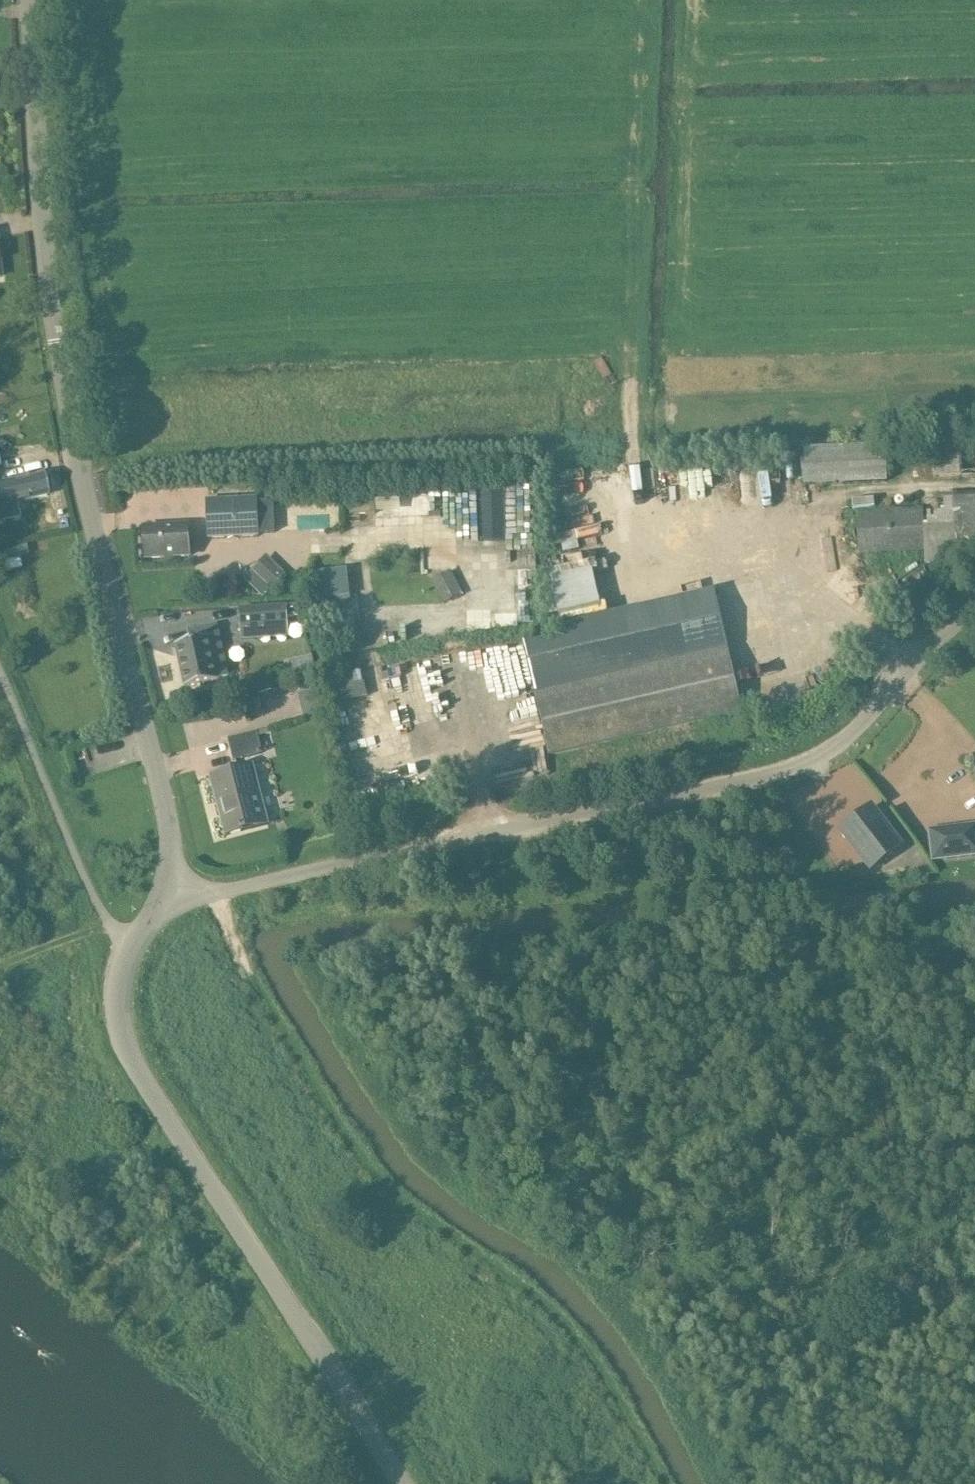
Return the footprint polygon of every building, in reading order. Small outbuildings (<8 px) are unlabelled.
[(803,486),(887,483),(884,446),(801,450),(803,486)] [(932,448),(933,477),(974,476),(974,447),(932,448)] [(21,518),(17,502),(48,495),(43,475),(12,482),(0,484),(0,522),(21,518)] [(482,541),(504,540),(503,490),(481,491),(482,541)] [(455,495),(351,496),(351,512),(455,511),(455,495)] [(208,542),(260,539),(260,535),(258,503),(257,497),(205,501),(208,542)] [(276,534),(274,502),(258,503),(260,535),(276,534)] [(925,549),(922,508),(858,512),(860,553),(925,549)] [(190,556),(188,527),(144,529),(146,559),(190,556)] [(263,595),(282,575),(270,564),(261,573),(253,571),(246,578),(263,595)] [(370,564),(318,568),(322,621),(374,617),(370,564)] [(516,590),(517,570),(500,569),(499,589),(516,590)] [(443,604),(463,595),(451,571),(431,581),(443,604)] [(287,605),(240,609),(242,639),(259,638),(258,628),(289,626),(287,605)] [(227,667),(218,626),(188,633),(190,642),(176,645),(186,688),(219,681),(217,669),(227,667)] [(727,651),(535,695),(535,696),(550,758),(743,713),(728,652),(727,651)] [(292,681),(319,674),(314,654),(287,661),(292,681)] [(363,671),(338,679),(346,702),(371,694),(363,671)] [(302,692),(305,715),(321,713),(318,690),(302,692)] [(237,760),(264,754),(258,731),(232,737),(237,760)] [(252,767),(239,770),(213,777),(228,836),(267,826),(252,767)] [(872,805),(839,830),(871,873),(905,847),(872,805)] [(974,856),(974,833),(974,831),(937,836),(940,861),(974,856)]
